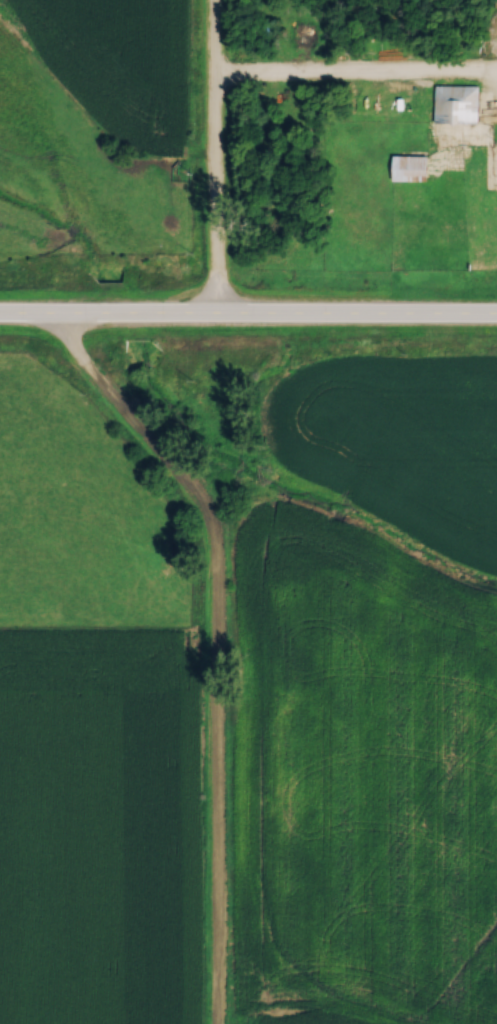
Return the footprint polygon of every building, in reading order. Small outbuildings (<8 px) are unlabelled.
[(478,120),(477,94),(434,95),(435,121),(478,120)] [(394,152),(394,177),(429,177),(429,152),(394,152)]
